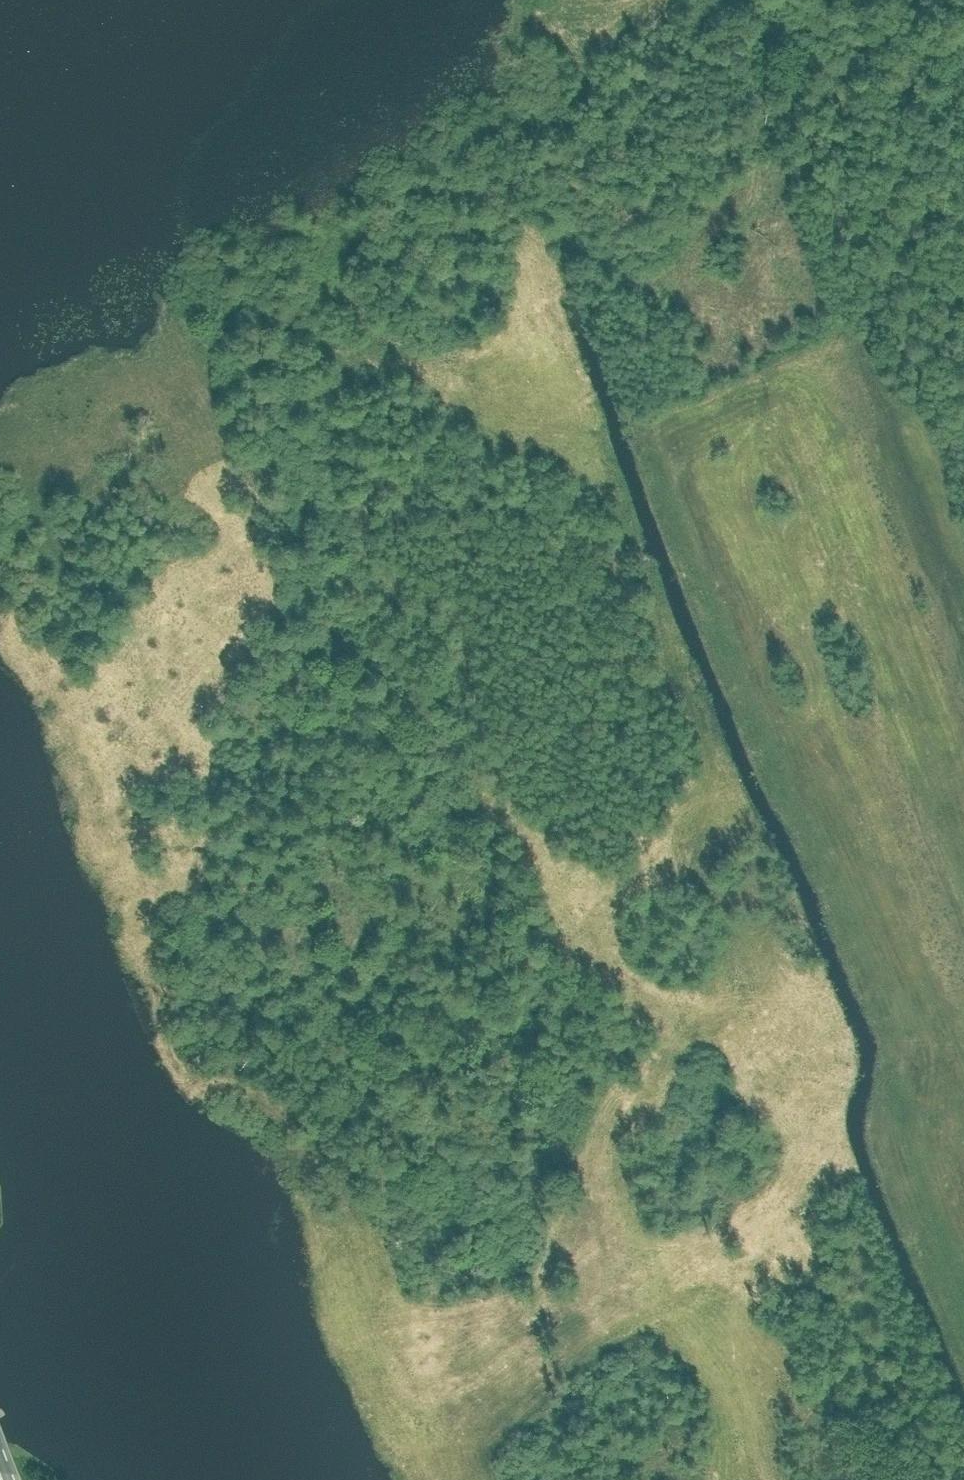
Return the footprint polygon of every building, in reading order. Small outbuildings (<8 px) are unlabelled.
[(417,1470),(403,1474),(405,1479),(419,1479),(417,1470)]
